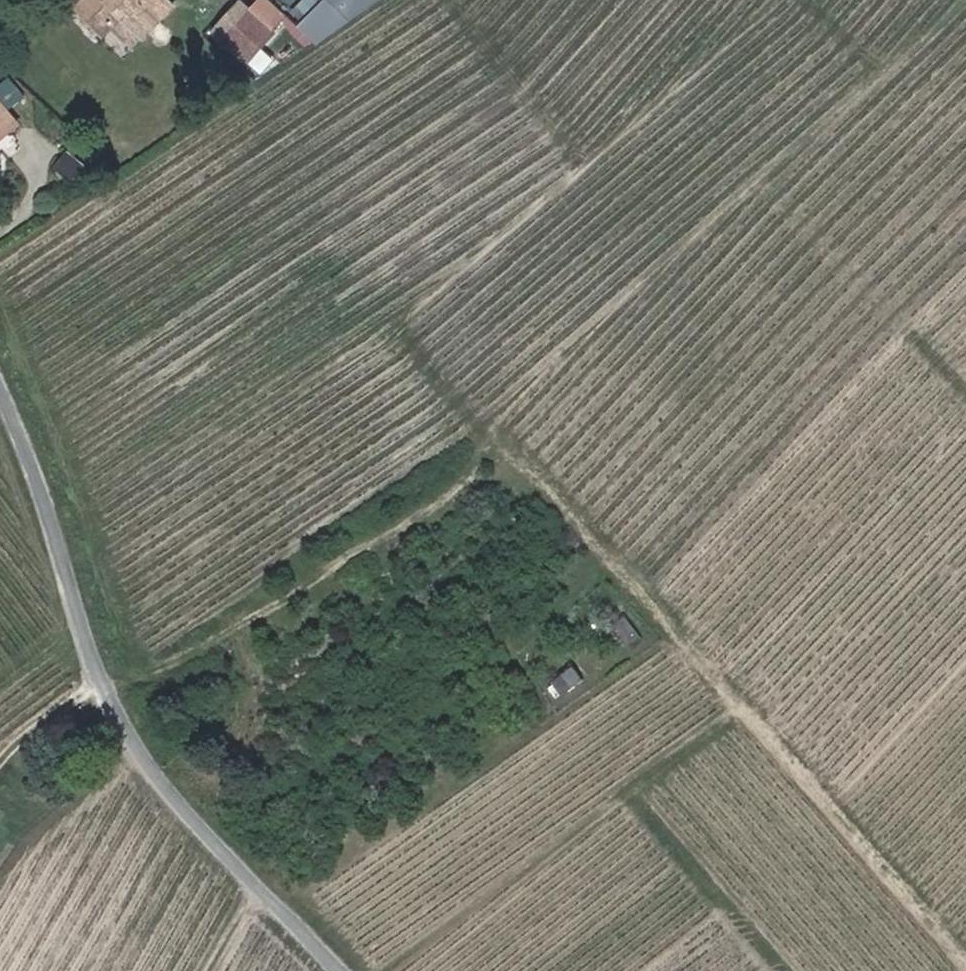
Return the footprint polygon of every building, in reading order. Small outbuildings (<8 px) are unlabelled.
[(99,17),(116,0),(84,0),(99,17)] [(139,18),(157,0),(121,0),(139,18)] [(284,22),(301,39),(304,42),(361,0),(306,0),(284,22)] [(266,28),(243,5),(212,35),(235,58),(266,28)] [(0,111),(0,130),(9,123),(0,111)]
